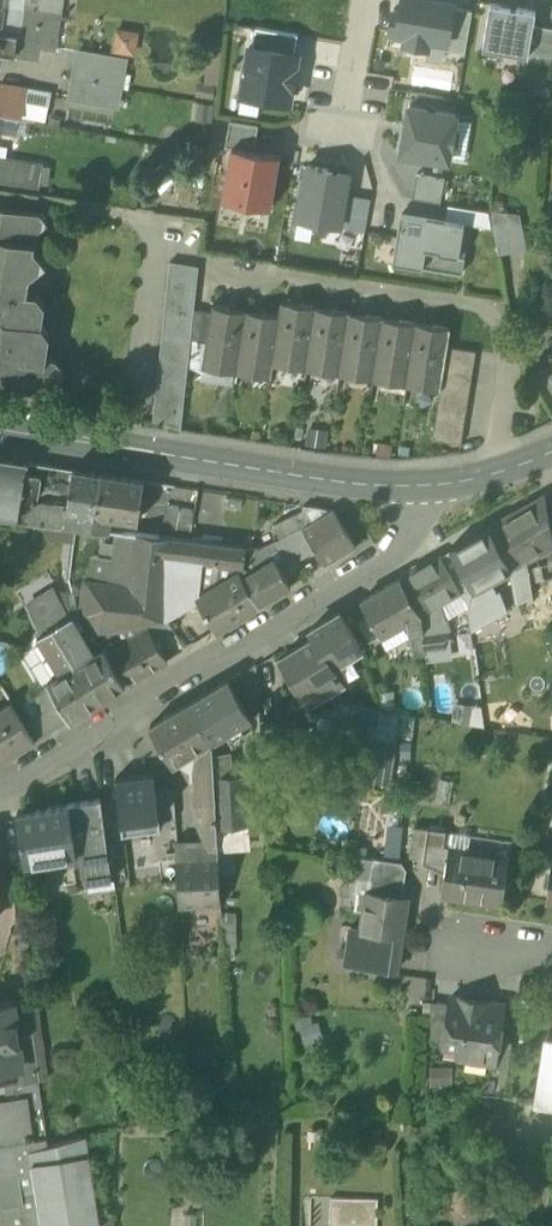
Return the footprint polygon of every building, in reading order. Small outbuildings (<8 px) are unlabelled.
[(3,5),(24,8),(25,0),(4,0),(3,5)] [(24,8),(44,11),(45,0),(25,0),(24,8)] [(44,11),(62,14),(64,0),(45,0),(44,11)] [(401,8),(393,7),(390,30),(406,33),(405,43),(428,46),(429,37),(446,40),(447,40),(453,7),(454,2),(440,0),(402,0),(401,8)] [(536,10),(490,3),(482,47),(528,55),(528,53),(533,25),(536,10)] [(24,8),(3,5),(0,23),(0,31),(19,34),(20,34),(24,8)] [(446,40),(444,48),(465,52),(472,9),(453,7),(447,40),(446,40)] [(20,34),(19,34),(16,53),(37,56),(39,42),(44,11),(24,8),(20,34)] [(39,42),(57,45),(62,14),(44,11),(39,42)] [(533,25),(528,53),(551,57),(551,28),(533,25)] [(255,26),(252,45),(295,52),(298,33),(255,26)] [(116,27),(112,51),(135,55),(140,31),(116,27)] [(16,53),(19,34),(0,31),(0,50),(16,53)] [(426,57),(442,60),(444,48),(446,40),(429,37),(428,46),(426,57)] [(252,45),(250,45),(242,92),(289,100),(297,53),(295,52),(252,45)] [(79,51),(74,79),(121,87),(126,59),(79,51)] [(416,82),(447,81),(447,67),(415,68),(416,82)] [(118,106),(121,87),(74,79),(70,98),(118,106)] [(23,100),(24,89),(1,85),(0,92),(0,115),(18,118),(19,119),(23,100)] [(48,94),(24,89),(23,100),(46,104),(48,94)] [(456,114),(410,106),(402,152),(448,160),(456,114)] [(15,133),(18,118),(0,115),(0,129),(15,133)] [(258,124),(230,119),(226,145),(232,146),(254,150),(258,124)] [(254,150),(232,146),(223,199),(271,207),(280,154),(254,150)] [(40,194),(44,165),(0,158),(0,188),(40,194)] [(298,218),(340,225),(345,193),(349,172),(307,164),(298,218)] [(445,178),(417,173),(413,197),(441,202),(445,178)] [(371,197),(345,193),(340,225),(365,229),(371,197)] [(447,204),(445,218),(465,222),(465,223),(469,224),(472,208),(447,204)] [(0,205),(0,350),(8,351),(6,370),(0,374),(0,375),(5,382),(61,391),(65,369),(56,358),(47,356),(50,335),(43,324),(46,304),(36,292),(28,291),(30,275),(47,263),(35,247),(38,230),(49,222),(41,211),(0,205)] [(489,211),(472,208),(469,224),(470,224),(491,228),(489,211)] [(521,214),(491,209),(494,227),(499,255),(527,249),(521,214)] [(392,261),(423,267),(423,265),(403,262),(393,260),(396,246),(402,212),(445,219),(445,218),(401,211),(392,261)] [(403,262),(423,265),(426,248),(438,250),(437,253),(459,256),(465,223),(465,222),(445,218),(445,219),(402,212),(396,246),(405,248),(403,262)] [(469,224),(465,223),(459,256),(437,253),(438,250),(426,248),(423,265),(462,272),(470,224),(469,224)] [(393,260),(403,262),(405,248),(396,246),(393,260)] [(181,429),(191,339),(194,309),(198,269),(199,266),(171,262),(154,420),(181,429)] [(215,369),(236,372),(246,314),(227,311),(228,307),(213,304),(214,304),(212,304),(210,312),(206,341),(203,359),(216,361),(215,369)] [(282,305),(280,315),(272,363),(292,366),(293,359),(307,361),(315,311),(316,307),(299,304),(299,308),(282,305)] [(210,312),(194,309),(191,339),(206,341),(210,312)] [(332,314),(315,311),(307,361),(306,368),(325,371),(326,364),(340,366),(348,316),(349,312),(332,310),(332,314)] [(264,317),(246,314),(236,372),(257,376),(258,368),(271,370),(272,363),(280,315),(264,313),(264,317)] [(365,319),(348,316),(340,366),(339,373),(359,377),(360,369),(374,371),(382,322),(382,318),(366,315),(365,319)] [(399,324),(382,322),(374,371),(373,379),(393,382),(394,375),(407,377),(415,327),(416,323),(399,321),(399,324)] [(432,330),(415,327),(407,377),(406,384),(426,387),(427,380),(442,383),(443,375),(445,360),(447,346),(450,329),(433,326),(432,330)] [(447,346),(445,360),(474,365),(476,351),(447,346)] [(6,370),(8,351),(0,350),(0,374),(6,370)] [(216,361),(203,359),(201,367),(215,369),(216,361)] [(293,359),(292,366),(306,368),(307,361),(293,359)] [(445,360),(443,375),(471,379),(474,365),(445,360)] [(543,365),(551,383),(551,360),(543,365)] [(326,364),(325,371),(339,373),(340,366),(326,364)] [(258,368),(257,376),(270,378),(271,370),(258,368)] [(360,369),(359,377),(373,379),(374,371),(360,369)] [(394,375),(393,382),(406,384),(407,377),(394,375)] [(442,383),(440,389),(469,394),(471,379),(443,375),(442,383)] [(427,380),(426,387),(440,390),(440,389),(442,383),(427,380)] [(440,390),(438,404),(467,408),(469,394),(440,389),(440,390)] [(438,404),(436,418),(464,423),(467,408),(438,404)] [(461,443),(464,423),(436,418),(433,438),(461,443)] [(0,457),(0,515),(19,518),(28,462),(0,457)] [(19,518),(35,520),(76,526),(76,525),(78,511),(66,509),(67,505),(33,500),(39,476),(54,478),(57,466),(28,462),(19,518)] [(66,509),(78,511),(96,514),(102,473),(73,469),(67,505),(66,509)] [(102,473),(96,514),(112,516),(138,520),(145,480),(102,473)] [(525,534),(528,539),(551,526),(545,496),(509,516),(521,537),(525,534)] [(305,505),(304,510),(311,523),(332,509),(305,505)] [(161,534),(189,539),(194,511),(166,507),(161,534)] [(334,510),(332,509),(311,523),(302,528),(310,540),(315,549),(325,564),(356,546),(334,510)] [(302,528),(311,523),(304,510),(267,529),(273,541),(302,528)] [(94,527),(96,514),(78,511),(76,525),(94,527)] [(110,530),(112,516),(96,514),(94,527),(110,530)] [(511,567),(513,578),(529,570),(527,558),(536,553),(528,539),(525,534),(521,537),(509,516),(489,527),(511,567)] [(74,539),(76,526),(35,520),(34,534),(74,539)] [(551,526),(528,539),(536,553),(551,543),(551,533),(551,526)] [(451,548),(474,587),(492,577),(511,567),(489,527),(451,548)] [(281,557),(294,549),(310,540),(302,528),(273,541),(272,542),(278,552),(281,557)] [(94,529),(92,551),(108,553),(111,530),(94,529)] [(167,588),(170,556),(173,537),(117,530),(113,556),(94,554),(91,579),(167,588)] [(189,539),(173,537),(170,556),(218,562),(243,566),(247,546),(190,539),(189,539)] [(315,549),(310,540),(294,549),(300,559),(315,549)] [(272,542),(260,547),(266,561),(275,557),(273,555),(278,552),(272,542)] [(242,576),(266,561),(260,547),(259,547),(247,546),(243,566),(242,576)] [(439,555),(401,577),(422,613),(460,591),(439,555)] [(167,588),(164,615),(166,615),(178,607),(198,596),(208,590),(205,585),(218,577),(218,562),(170,556),(167,588)] [(291,584),(275,557),(266,561),(242,576),(258,604),(291,584)] [(218,562),(218,577),(219,583),(239,571),(242,576),(243,566),(218,562)] [(530,582),(529,570),(513,578),(517,603),(531,595),(533,595),(531,582),(530,582)] [(258,604),(242,576),(239,571),(219,583),(218,577),(205,585),(208,590),(198,596),(217,629),(258,604)] [(382,635),(408,621),(421,613),(422,613),(401,577),(362,599),(382,635)] [(498,592),(492,577),(474,587),(468,611),(471,629),(506,609),(501,596),(506,594),(504,589),(498,592)] [(164,615),(167,588),(91,579),(86,579),(83,612),(89,613),(96,626),(98,629),(140,622),(141,615),(164,615)] [(51,622),(53,626),(69,616),(81,636),(96,626),(89,613),(83,612),(79,612),(74,593),(56,589),(28,607),(38,630),(51,622)] [(281,656),(306,698),(358,668),(350,654),(362,647),(340,610),(310,628),(314,636),(281,656)] [(423,632),(421,613),(408,621),(413,633),(423,632)] [(98,629),(110,649),(148,626),(157,641),(174,630),(166,617),(166,615),(164,615),(141,615),(140,622),(98,629)] [(91,654),(81,636),(69,616),(53,626),(76,663),(91,654)] [(61,673),(76,663),(53,626),(51,622),(38,630),(35,631),(25,646),(24,653),(39,678),(48,680),(61,673)] [(110,649),(130,682),(168,659),(157,641),(148,626),(110,649)] [(449,629),(423,632),(425,648),(425,649),(445,647),(444,637),(450,636),(449,629)] [(413,633),(415,649),(425,648),(423,632),(413,633)] [(76,663),(98,701),(126,684),(103,647),(91,654),(76,663)] [(229,678),(250,713),(259,712),(256,662),(254,663),(254,664),(229,678)] [(98,701),(76,663),(61,673),(48,680),(49,681),(71,717),(98,701)] [(190,702),(213,740),(223,734),(252,717),(250,713),(229,678),(190,702)] [(35,739),(71,717),(49,681),(32,691),(44,711),(25,722),(35,739)] [(173,764),(188,755),(213,740),(190,702),(189,701),(150,725),(173,764)] [(325,773),(377,782),(385,736),(355,731),(356,722),(379,725),(380,709),(380,708),(340,701),(340,702),(337,720),(333,719),(325,773)] [(0,720),(0,761),(29,743),(11,714),(0,720)] [(261,724),(262,753),(278,752),(277,723),(261,724)] [(224,750),(223,734),(213,740),(217,820),(250,818),(248,771),(232,772),(231,750),(224,750)] [(217,820),(213,740),(188,755),(191,769),(192,779),(196,779),(198,800),(196,801),(197,816),(197,819),(207,841),(218,841),(217,820)] [(116,777),(123,832),(161,827),(161,819),(156,788),(154,772),(116,777)] [(156,788),(161,819),(176,817),(174,786),(156,788)] [(83,852),(88,882),(112,878),(100,799),(70,803),(70,804),(18,812),(25,861),(83,852)] [(410,851),(425,853),(429,827),(414,825),(410,851)] [(445,830),(429,827),(425,853),(424,859),(440,861),(445,830)] [(218,855),(218,841),(207,841),(176,840),(177,857),(218,855)] [(441,894),(502,903),(509,853),(449,844),(441,894)] [(177,857),(180,904),(221,902),(218,855),(177,857)] [(369,889),(402,894),(406,867),(402,860),(401,860),(373,856),(368,889),(369,889)] [(355,907),(367,908),(369,889),(368,889),(365,886),(361,885),(358,888),(355,907)] [(402,894),(369,889),(367,908),(364,927),(402,933),(407,895),(402,894)] [(17,915),(26,978),(40,976),(32,913),(17,915)] [(402,935),(402,933),(364,927),(351,925),(346,961),(397,968),(402,935)] [(490,1061),(495,1062),(498,1038),(504,1002),(451,994),(450,1003),(445,1038),(461,1040),(459,1056),(490,1061)] [(29,999),(15,1001),(23,1063),(17,1064),(20,1083),(40,1080),(29,999)] [(430,1036),(445,1038),(450,1003),(431,999),(430,1036)] [(17,1064),(23,1063),(15,1001),(0,1003),(0,1066),(17,1064)] [(546,1037),(537,1100),(551,1103),(551,1038),(546,1037)] [(489,1066),(508,1069),(512,1040),(498,1038),(495,1062),(490,1061),(489,1066)] [(22,1102),(20,1083),(0,1086),(0,1105),(22,1102)] [(30,1151),(49,1146),(43,1105),(24,1108),(22,1102),(0,1105),(0,1159),(30,1151)] [(100,1225),(99,1216),(86,1136),(49,1146),(30,1151),(37,1190),(42,1225),(99,1225),(100,1225)] [(1,1200),(22,1197),(22,1192),(37,1190),(30,1151),(0,1159),(0,1200),(1,1200)] [(37,1190),(22,1192),(22,1197),(1,1200),(5,1225),(42,1225),(37,1190)] [(338,1197),(331,1197),(330,1225),(337,1225),(338,1197)] [(378,1199),(338,1197),(337,1225),(377,1225),(378,1199)] [(114,1214),(99,1216),(100,1225),(113,1224),(114,1224),(114,1214)]
